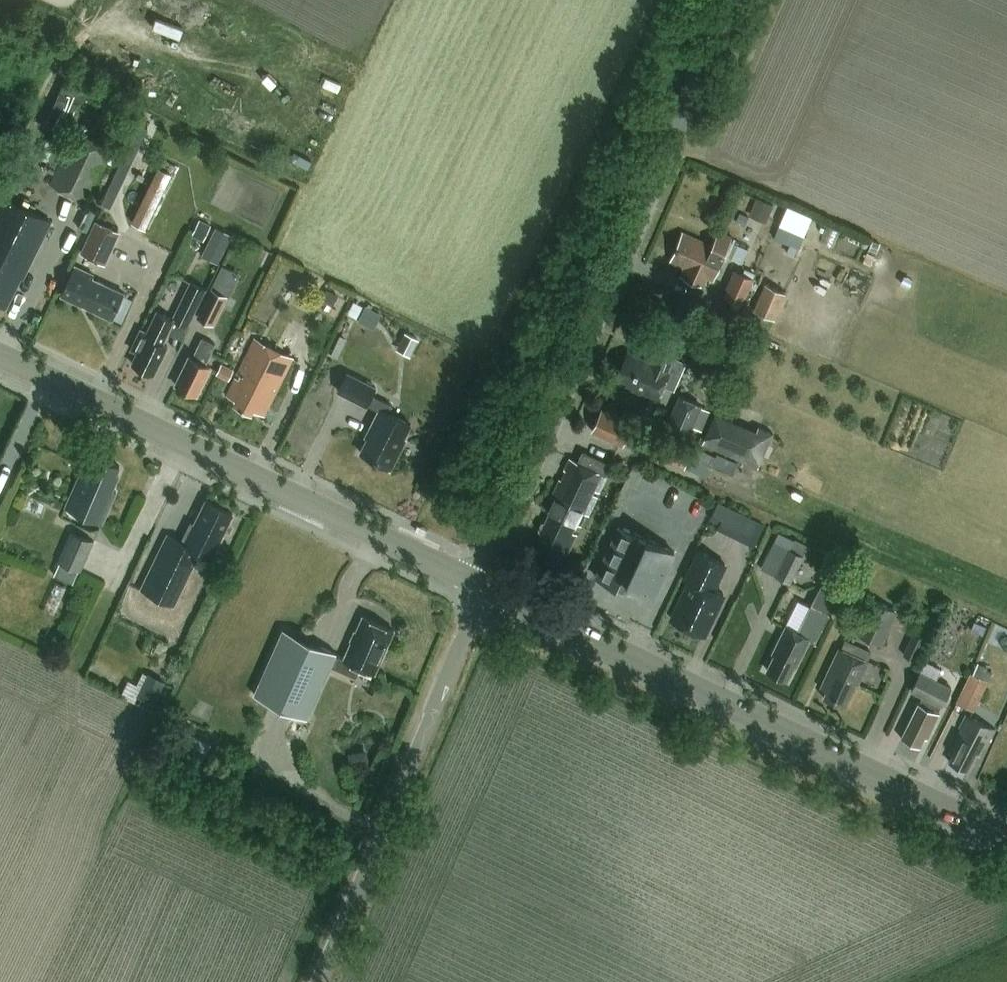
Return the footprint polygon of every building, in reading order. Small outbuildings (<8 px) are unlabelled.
[(64,135),(76,106),(71,104),(73,100),(81,103),(86,92),(63,82),(44,127),(64,135)] [(75,131),(49,186),(86,203),(112,149),(75,131)] [(158,168),(131,223),(145,230),(171,175),(158,168)] [(3,199),(0,204),(0,305),(6,308),(16,286),(18,287),(50,223),(3,199)] [(757,199),(750,216),(767,223),(774,207),(757,199)] [(210,226),(199,220),(191,236),(203,242),(210,226)] [(779,226),(774,238),(790,244),(799,247),(808,225),(799,221),(795,232),(779,226)] [(90,222),(74,255),(99,266),(115,233),(90,222)] [(216,229),(208,247),(224,255),(233,237),(216,229)] [(716,231),(710,245),(681,232),(668,261),(682,268),(678,277),(701,287),(705,278),(711,281),(730,237),(716,231)] [(875,255),(879,244),(871,241),(868,252),(875,255)] [(795,257),(799,247),(790,244),(786,254),(795,257)] [(75,267),(61,296),(112,320),(124,294),(92,279),(94,276),(75,267)] [(745,269),(743,274),(753,279),(755,274),(745,269)] [(734,270),(723,297),(742,305),(753,279),(743,274),(734,270)] [(172,320),(174,321),(187,327),(192,318),(205,290),(190,283),(177,311),(172,320)] [(764,284),(753,310),(774,319),(785,293),(764,284)] [(210,295),(193,329),(204,335),(221,301),(210,295)] [(350,313),(370,323),(378,306),(359,297),(350,313)] [(167,347),(164,346),(162,345),(174,321),(172,320),(157,313),(147,335),(140,332),(131,351),(137,354),(132,365),(139,368),(137,372),(149,377),(150,374),(154,375),(167,347)] [(418,341),(404,334),(395,350),(409,357),(418,341)] [(205,365),(215,345),(202,339),(192,359),(189,357),(175,386),(197,396),(211,368),(205,365)] [(293,359),(254,339),(226,397),(236,402),(234,406),(251,416),(253,412),(264,417),(293,359)] [(674,391),(686,363),(674,357),(675,354),(657,346),(649,365),(628,356),(617,378),(627,383),(625,388),(655,401),(662,385),(674,391)] [(234,369),(221,363),(216,374),(228,380),(234,369)] [(372,396),(376,389),(347,374),(338,392),(366,406),(367,404),(379,410),(365,436),(367,437),(358,454),(390,470),(405,441),(402,439),(410,425),(387,413),(391,406),(372,396)] [(686,439),(700,406),(681,398),(667,431),(686,439)] [(634,450),(643,430),(632,425),(633,424),(601,410),(591,433),(622,447),(623,445),(634,450)] [(735,457),(756,465),(768,437),(755,431),(715,414),(701,446),(733,459),(735,457)] [(683,471),(684,468),(707,478),(711,467),(731,476),(737,464),(717,455),(715,461),(693,450),(663,436),(653,457),(683,471)] [(602,475),(606,466),(580,454),(575,464),(567,461),(563,469),(570,472),(566,482),(559,479),(545,510),(550,512),(544,523),(541,524),(538,530),(540,533),(539,536),(540,537),(533,553),(551,561),(554,556),(561,560),(573,534),(568,532),(572,524),(577,526),(582,514),(586,516),(595,497),(589,494),(591,490),(597,492),(604,476),(602,475)] [(116,474),(119,467),(96,456),(90,468),(84,465),(65,507),(102,524),(117,491),(112,490),(119,475),(116,474)] [(211,559),(232,514),(206,501),(193,529),(190,527),(182,543),(167,536),(141,590),(174,606),(194,565),(192,564),(198,552),(211,559)] [(717,523),(715,528),(736,539),(743,525),(712,509),(708,518),(717,523)] [(619,528),(595,578),(623,591),(624,590),(639,597),(642,591),(653,597),(673,553),(619,528)] [(69,532),(50,574),(72,584),(91,542),(69,532)] [(788,585),(801,557),(787,550),(774,578),(788,585)] [(687,581),(669,619),(702,635),(721,595),(711,590),(723,564),(697,552),(684,580),(687,581)] [(841,592),(841,591),(823,582),(816,597),(834,605),(841,592)] [(857,636),(884,648),(900,613),(874,601),(857,636)] [(794,666),(807,639),(813,642),(826,615),(808,606),(795,633),(783,627),(770,655),(772,656),(765,671),(785,681),(792,666),(794,666)] [(374,674),(394,631),(363,617),(344,659),(335,656),(336,654),(283,632),(256,697),(256,696),(255,698),(309,720),(309,719),(309,718),(330,667),(356,678),(361,668),(374,674)] [(982,635),(985,627),(973,623),(970,631),(982,635)] [(913,634),(903,656),(916,661),(926,639),(913,634)] [(845,641),(840,650),(867,662),(871,652),(845,641)] [(856,686),(867,662),(840,650),(837,649),(819,690),(825,692),(822,698),(841,707),(851,684),(856,686)] [(974,666),(956,704),(974,712),(991,674),(974,666)] [(914,694),(922,698),(918,706),(917,706),(900,739),(916,747),(921,738),(924,739),(936,715),(934,714),(938,706),(942,708),(952,688),(924,674),(914,694)] [(147,675),(136,696),(153,704),(164,684),(147,675)] [(989,741),(993,732),(963,718),(958,728),(961,729),(948,755),(951,757),(948,764),(966,772),(976,751),(980,753),(987,740),(989,741)]
